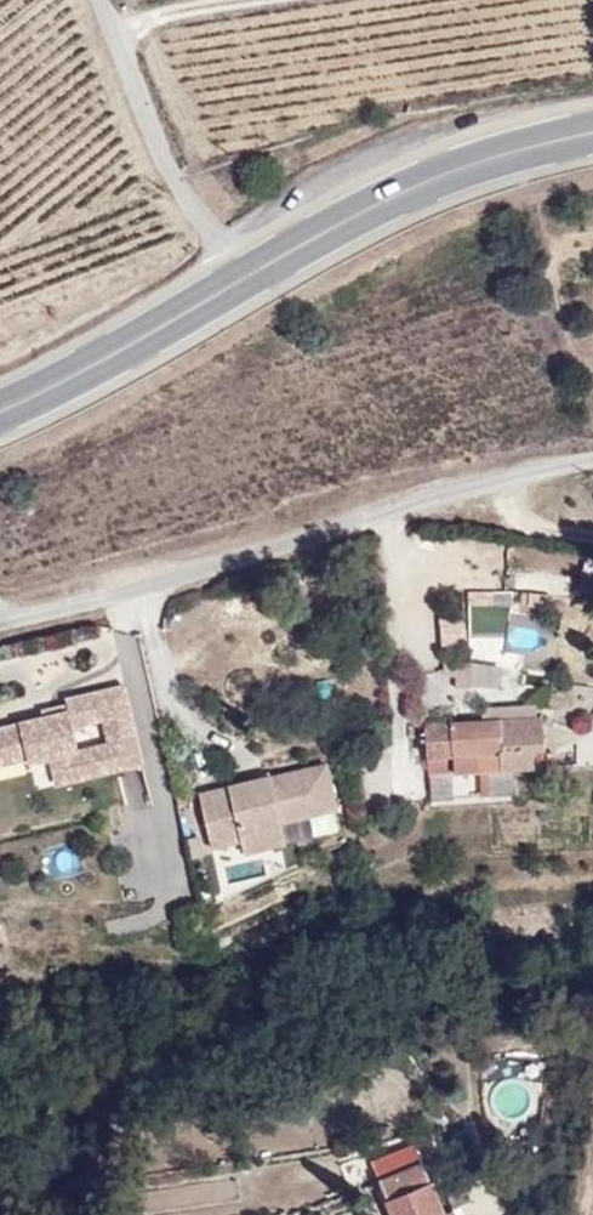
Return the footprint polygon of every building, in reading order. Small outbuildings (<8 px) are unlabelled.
[(443,648),(467,646),(464,615),(441,617),(443,648)] [(35,758),(53,755),(60,782),(150,759),(130,682),(70,697),(72,708),(0,727),(0,759),(33,751),(35,758)] [(541,753),(538,722),(426,733),(428,762),(541,753)] [(335,806),(322,758),(198,789),(211,845),(238,838),(241,851),(286,840),(281,820),(335,806)] [(381,1179),(395,1214),(448,1214),(434,1181),(429,1182),(421,1164),(381,1179)]
